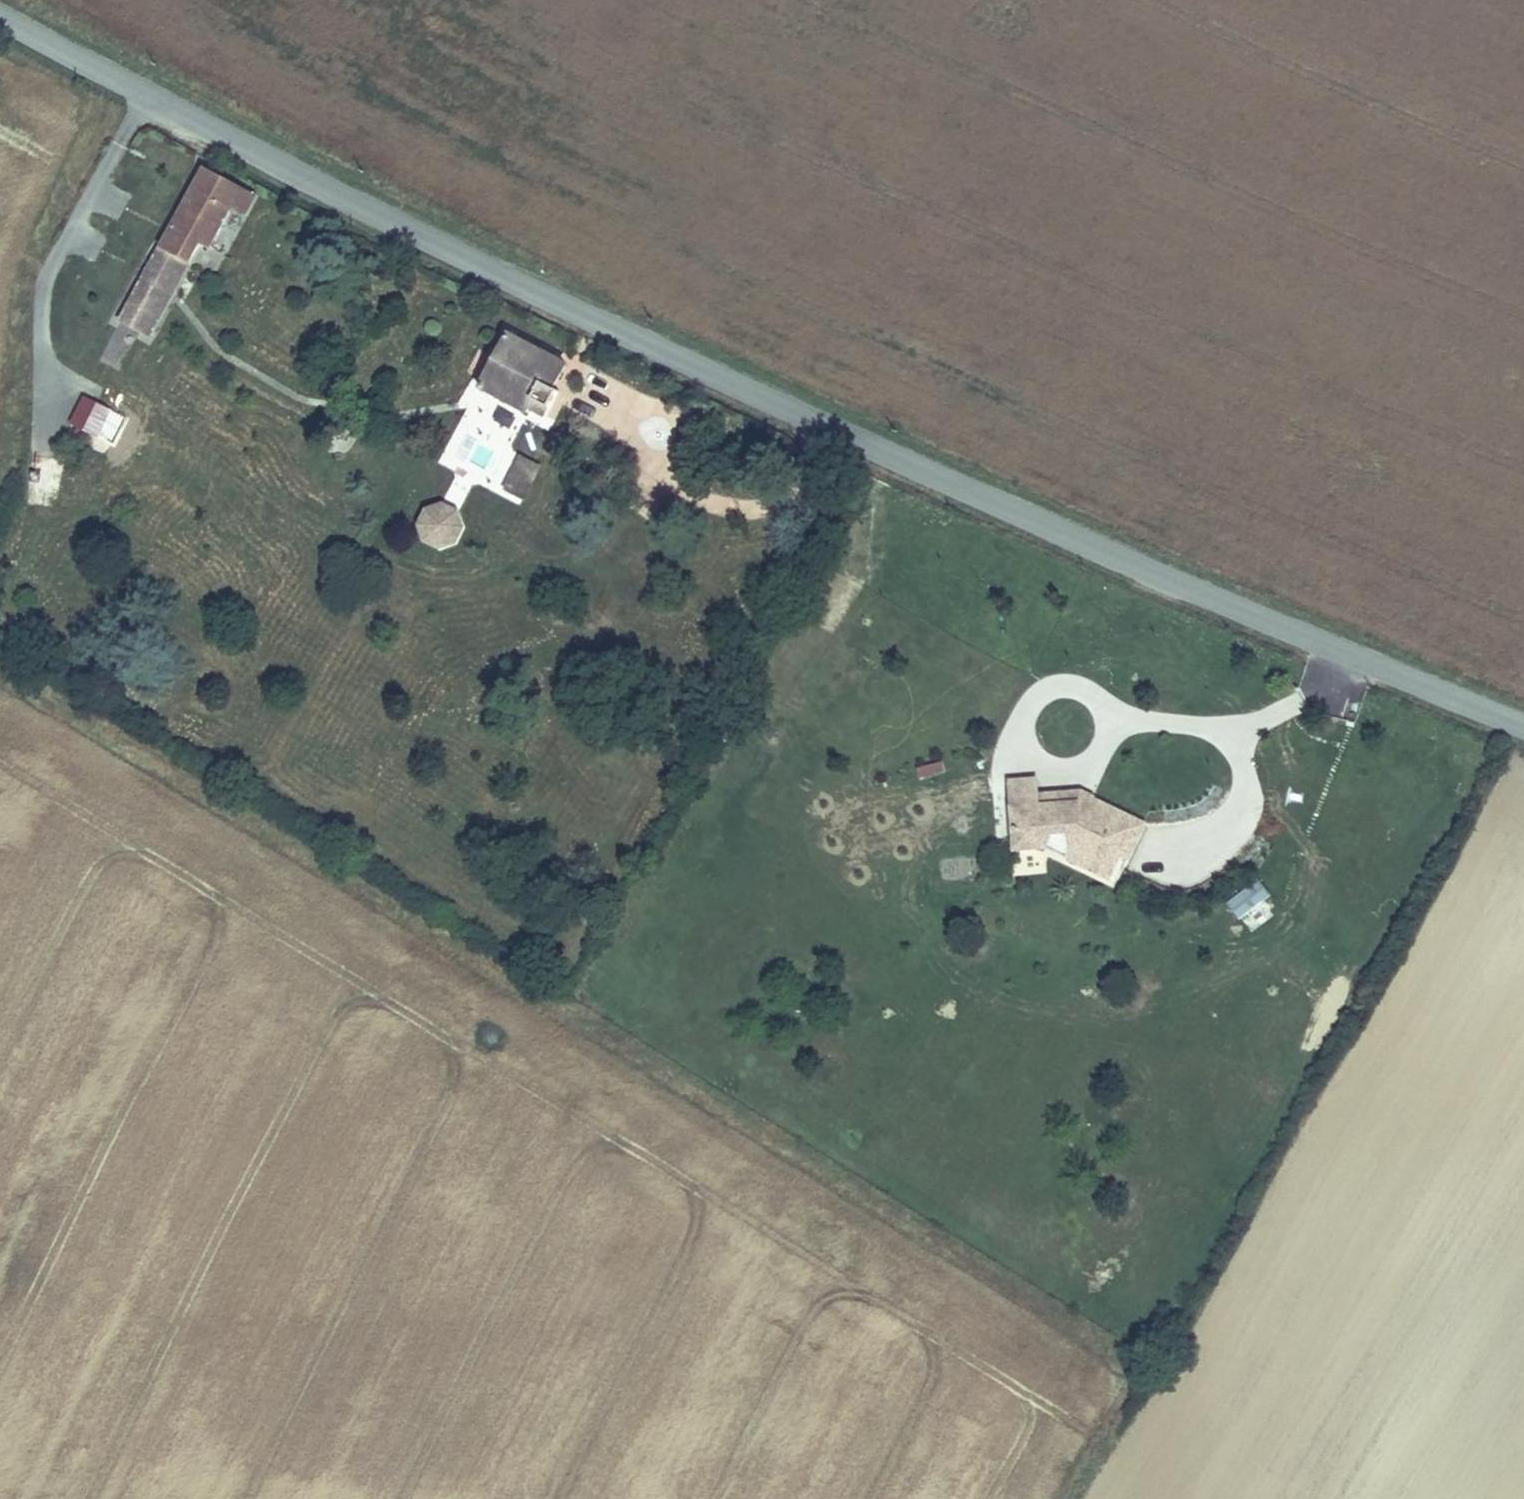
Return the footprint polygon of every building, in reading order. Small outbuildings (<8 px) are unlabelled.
[(207,172),(106,350),(115,355),(128,331),(144,339),(167,294),(171,298),(198,249),(210,255),(232,219),(244,225),(257,201),(207,172)] [(563,367),(508,337),(475,394),(527,424),(532,414),(549,422),(564,396),(550,389),(563,367)] [(577,373),(563,367),(550,389),(564,396),(577,373)] [(97,441),(111,407),(82,395),(68,428),(97,441)] [(505,492),(528,500),(540,464),(517,456),(505,492)] [(467,518),(430,499),(412,535),(450,553),(467,518)] [(1042,809),(1042,799),(1041,783),(1014,784),(1016,811),(1042,809)] [(1097,802),(1087,796),(1072,797),(1073,807),(1086,807),(1092,810),(1096,804),(1097,802)] [(1042,809),(1016,811),(1019,853),(1046,861),(1053,846),(1064,843),(1065,853),(1119,870),(1129,850),(1137,853),(1149,828),(1096,804),(1092,810),(1086,807),(1073,807),(1072,797),(1042,799),(1042,809)] [(1053,846),(1046,861),(1114,882),(1119,870),(1065,853),(1064,843),(1053,846)] [(1119,870),(1128,873),(1137,853),(1129,850),(1119,870)] [(1249,927),(1276,897),(1254,877),(1227,907),(1249,927)]
